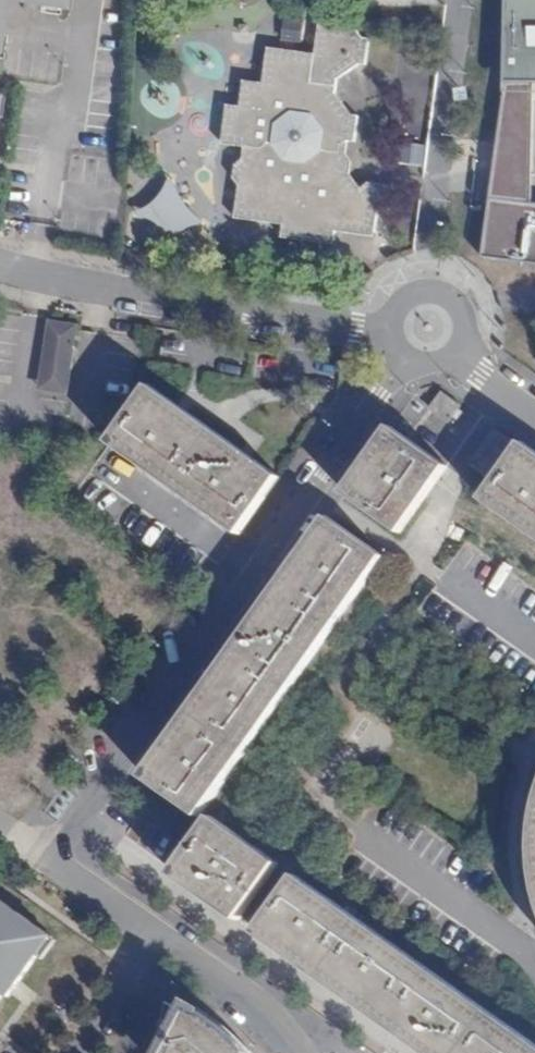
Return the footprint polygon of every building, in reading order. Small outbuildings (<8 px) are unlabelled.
[(57,9),(59,0),(0,0),(57,9)] [(509,94),(534,94),(534,0),(511,0),(511,79),(509,94)] [(235,180),(241,186),(237,219),(285,225),(284,238),(336,244),(336,232),(375,236),(380,205),(382,186),(368,184),(363,189),(358,182),(351,174),(353,161),(348,155),(350,140),(355,141),(358,117),(352,116),(335,96),(336,88),(336,81),(359,63),(365,64),(368,38),(362,38),(352,19),(318,16),(314,55),(270,50),(265,84),(244,81),(241,108),(228,107),(224,144),(246,147),(246,158),(237,166),(235,180)] [(281,41),(304,42),(305,18),(282,17),(281,41)] [(509,94),(492,195),(534,199),(534,164),(534,94),(509,94)] [(168,227),(172,236),(173,236),(176,240),(179,240),(181,239),(184,237),(186,232),(189,228),(196,225),(206,225),(208,223),(208,221),(207,219),(198,212),(192,206),(186,195),(181,180),(179,178),(176,179),(174,180),(170,189),(163,198),(155,204),(143,210),(142,211),(141,214),(142,215),(144,218),(155,218),(163,222),(168,227)] [(492,195),(487,256),(525,259),(534,260),(534,199),(492,195)] [(525,259),(525,268),(534,269),(534,260),(525,259)] [(75,327),(49,324),(40,391),(65,395),(75,327)] [(241,534),(270,493),(279,479),(150,388),(144,396),(111,443),(124,452),(241,534)] [(461,406),(444,393),(433,410),(450,422),(453,417),(458,420),(464,412),(460,408),(461,406)] [(402,531),(447,466),(392,428),(347,493),(402,531)] [(482,498),(534,536),(534,449),(523,441),(482,498)] [(164,753),(147,777),(162,789),(146,813),(191,846),(193,847),(176,874),(240,920),(279,864),(214,818),(211,822),(202,816),(384,556),(329,518),(238,647),(164,753)] [(430,1052),(534,1052),(534,1044),(298,877),(259,933),(430,1052)] [(0,900),(0,1001),(5,994),(8,997),(52,937),(0,900)] [(169,1052),(247,1052),(233,1037),(214,1022),(192,1009),(169,1052)]
